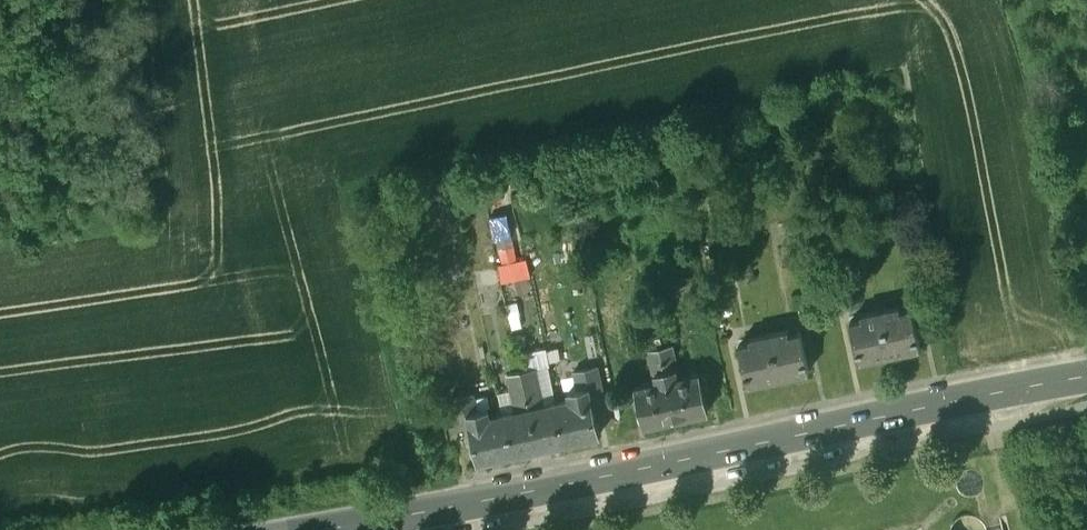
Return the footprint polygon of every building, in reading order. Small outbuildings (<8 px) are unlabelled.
[(514,208),(489,214),(504,280),(529,275),(514,208)] [(804,220),(794,221),(795,233),(805,232),(804,220)] [(719,242),(710,244),(712,256),(719,254),(719,252),(721,252),(719,242)] [(912,307),(900,309),(899,305),(880,309),(890,354),(920,347),(912,307)] [(861,313),(862,318),(850,320),(859,360),(890,354),(880,309),(861,313)] [(788,329),(769,333),(778,378),(809,371),(800,331),(789,333),(788,329)] [(769,333),(750,337),(750,342),(739,344),(747,384),(778,378),(769,333)] [(657,336),(659,348),(660,348),(670,345),(667,335),(657,336)] [(657,336),(645,339),(647,350),(659,348),(657,336)] [(699,374),(678,378),(676,370),(678,369),(672,345),(670,345),(660,348),(675,419),(708,412),(702,385),(706,384),(704,374),(700,375),(699,374)] [(657,383),(635,388),(635,389),(631,390),(633,400),(637,399),(643,426),(675,419),(660,348),(659,348),(647,350),(653,375),(655,374),(657,383)] [(530,350),(520,353),(523,367),(533,365),(530,350)] [(558,353),(549,355),(551,364),(560,362),(558,353)] [(548,365),(535,368),(521,371),(539,449),(550,447),(549,446),(563,443),(554,403),(556,403),(548,365)] [(597,365),(574,370),(578,388),(568,391),(570,400),(556,403),(554,403),(563,443),(600,435),(592,400),(604,397),(597,365)] [(521,371),(508,374),(516,412),(505,414),(513,454),(527,451),(527,452),(539,449),(521,371)] [(487,408),(477,410),(473,393),(450,397),(457,428),(469,426),(477,462),(513,454),(505,414),(489,417),(487,408)]
